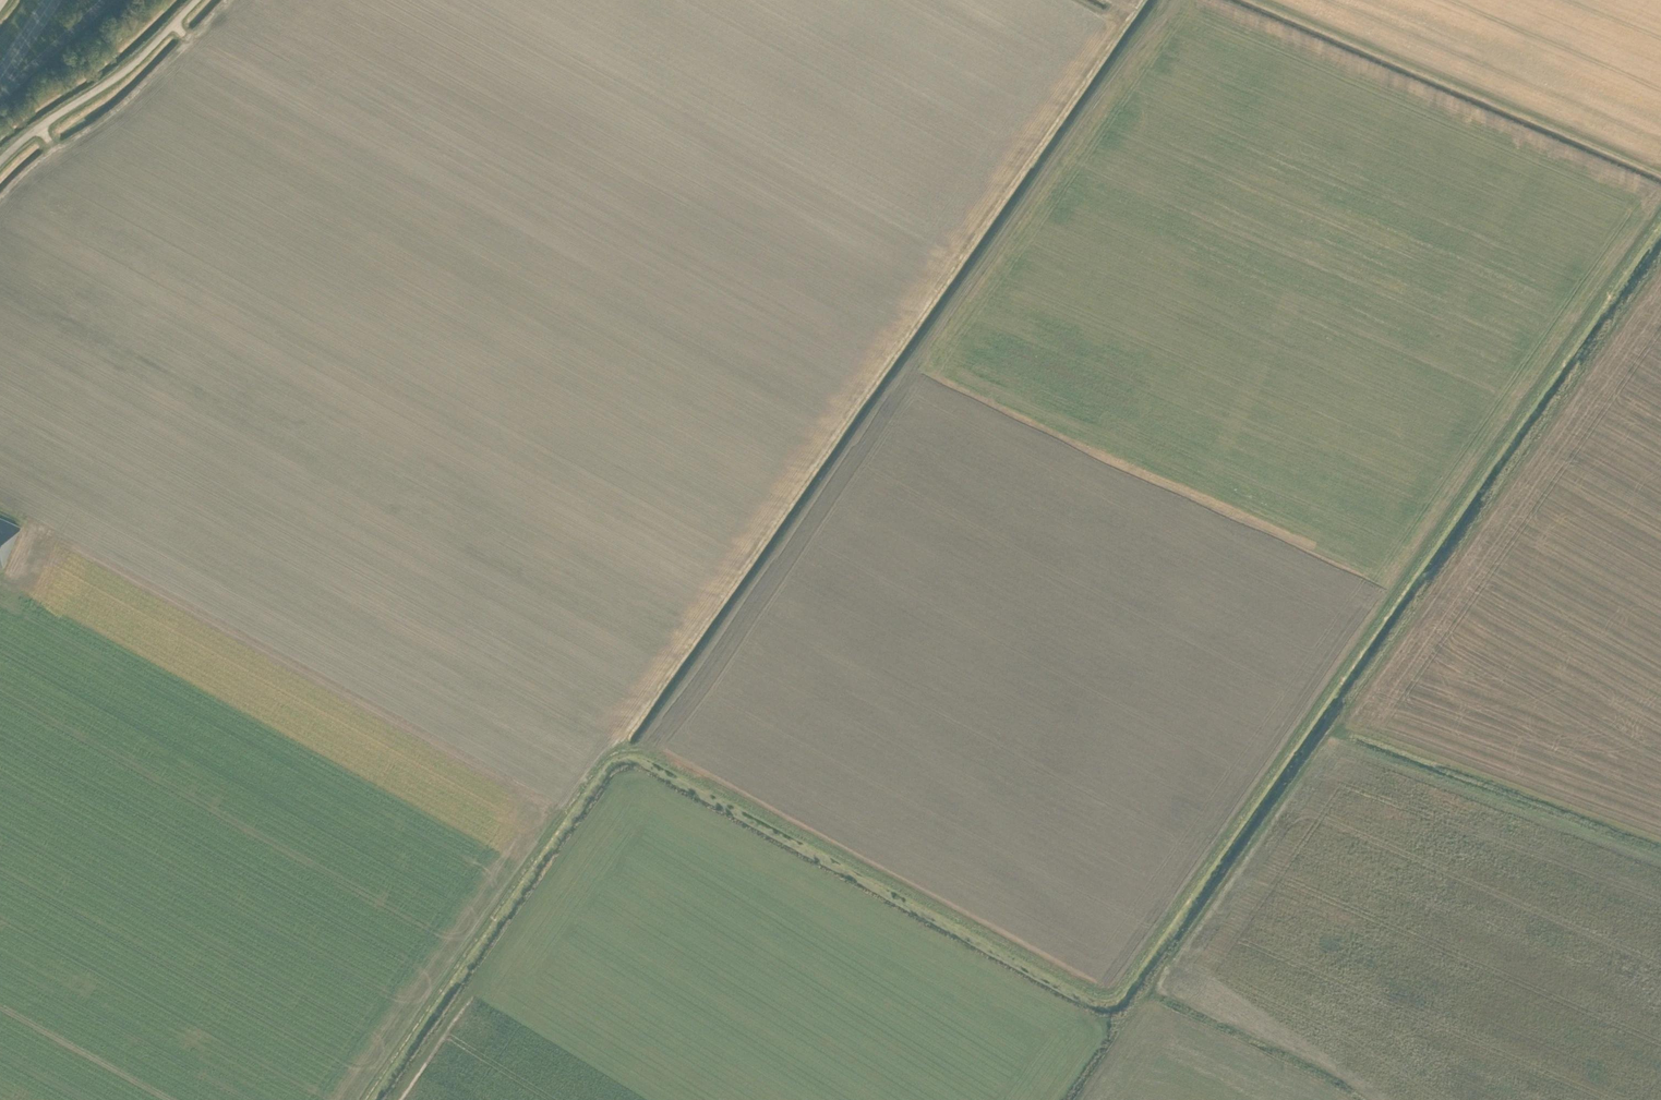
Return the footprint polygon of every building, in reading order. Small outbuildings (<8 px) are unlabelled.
[(3,566),(21,527),(0,518),(0,565),(3,566)]
